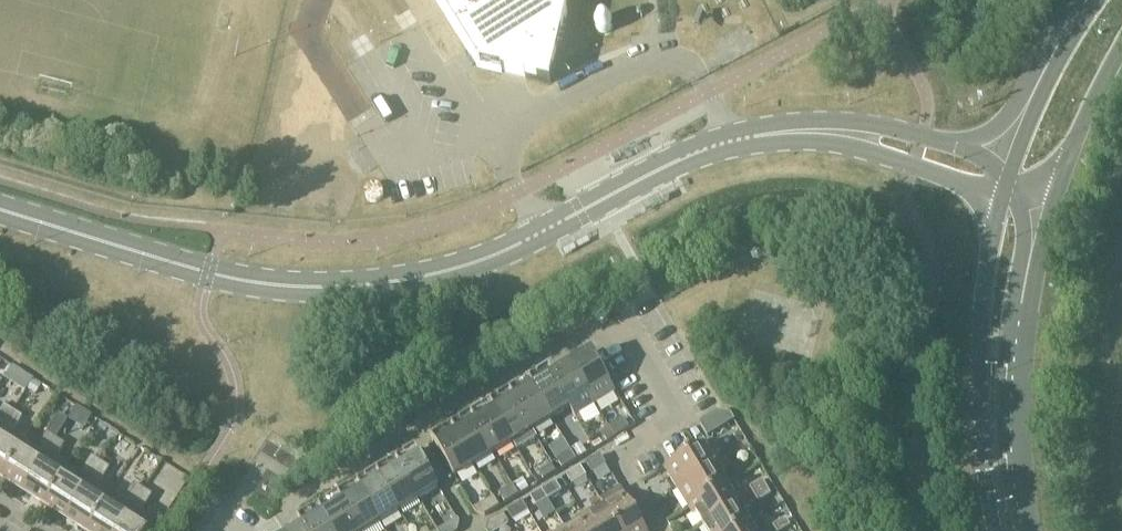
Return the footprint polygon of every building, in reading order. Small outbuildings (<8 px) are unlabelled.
[(478,68),(551,84),(567,12),(562,2),(562,0),(435,0),(478,68)] [(593,355),(574,367),(596,404),(616,392),(593,355)] [(555,378),(554,379),(571,407),(570,408),(575,417),(596,404),(574,367),(555,378)] [(550,370),(529,382),(552,419),(570,408),(571,407),(554,379),(555,378),(550,370)] [(529,382),(510,394),(532,431),(552,419),(529,382)] [(510,394),(491,405),(513,442),(517,450),(537,438),(532,431),(510,394)] [(19,401),(10,396),(3,406),(12,412),(19,401)] [(491,405),(471,417),(493,454),(513,442),(491,405)] [(12,412),(3,406),(0,411),(0,431),(12,412)] [(0,431),(0,477),(23,442),(10,434),(21,418),(12,412),(0,431)] [(23,442),(0,477),(10,483),(13,478),(25,486),(54,439),(66,420),(57,415),(35,450),(23,442)] [(725,426),(718,415),(703,424),(710,435),(725,426)] [(471,417),(452,429),(474,466),(493,454),(471,417)] [(609,427),(610,427),(615,437),(629,428),(624,419),(609,427)] [(607,442),(614,438),(615,437),(610,427),(601,432),(607,442)] [(452,429),(432,441),(454,478),(474,466),(452,429)] [(54,439),(25,486),(37,493),(34,498),(43,504),(65,469),(53,461),(64,445),(54,439)] [(705,445),(665,469),(666,470),(668,468),(672,474),(669,475),(677,489),(724,460),(720,453),(712,440),(705,445)] [(582,444),(570,451),(576,460),(588,453),(587,452),(582,444)] [(416,450),(396,462),(419,499),(439,487),(416,450)] [(556,459),(562,469),(576,460),(570,451),(556,459)] [(601,455),(586,464),(592,473),(606,464),(601,455)] [(65,469),(43,504),(52,510),(55,505),(67,513),(99,463),(90,457),(80,472),(77,477),(65,469)] [(724,460),(677,489),(685,502),(688,500),(692,506),(729,484),(721,472),(729,468),(724,460)] [(396,462),(377,474),(399,511),(419,499),(396,462)] [(67,513),(80,521),(76,525),(85,530),(86,530),(108,496),(96,489),(99,484),(109,469),(99,463),(67,513)] [(551,464),(539,472),(543,479),(556,472),(551,464)] [(581,467),(567,476),(572,485),(587,476),(581,467)] [(380,522),(399,511),(377,474),(358,486),(380,522)] [(747,489),(752,496),(767,487),(763,480),(747,489)] [(556,482),(543,490),(549,499),(562,491),(556,482)] [(729,484),(692,506),(703,526),(748,499),(743,491),(736,496),(729,484)] [(86,530),(116,530),(141,491),(132,485),(123,499),(120,504),(108,496),(86,530)] [(338,497),(359,530),(366,530),(380,522),(358,486),(338,497)] [(499,494),(505,503),(519,495),(513,486),(499,494)] [(767,487),(752,496),(756,504),(771,495),(767,487)] [(621,489),(613,494),(618,502),(606,509),(619,530),(647,530),(621,489)] [(536,507),(549,499),(543,490),(531,497),(536,507)] [(116,530),(147,530),(151,524),(139,516),(142,511),(151,496),(141,491),(116,530)] [(319,509),(332,530),(359,530),(338,497),(319,509)] [(494,497),(474,509),(476,513),(485,515),(499,507),(494,497)] [(703,526),(706,530),(738,530),(752,523),(745,511),(752,506),(748,499),(703,526)] [(528,513),(522,503),(506,512),(512,522),(528,513)] [(606,509),(594,516),(589,508),(582,513),(593,530),(619,530),(606,509)] [(319,509),(298,521),(304,530),(305,529),(306,530),(332,530),(319,509)] [(582,513),(575,517),(579,525),(569,530),(593,530),(582,513)] [(486,530),(500,530),(510,525),(503,514),(488,523),(486,530)] [(771,528),(773,530),(783,530),(791,526),(786,518),(771,528)] [(438,530),(458,530),(460,522),(458,519),(438,530)] [(738,530),(757,530),(752,523),(738,530)]
